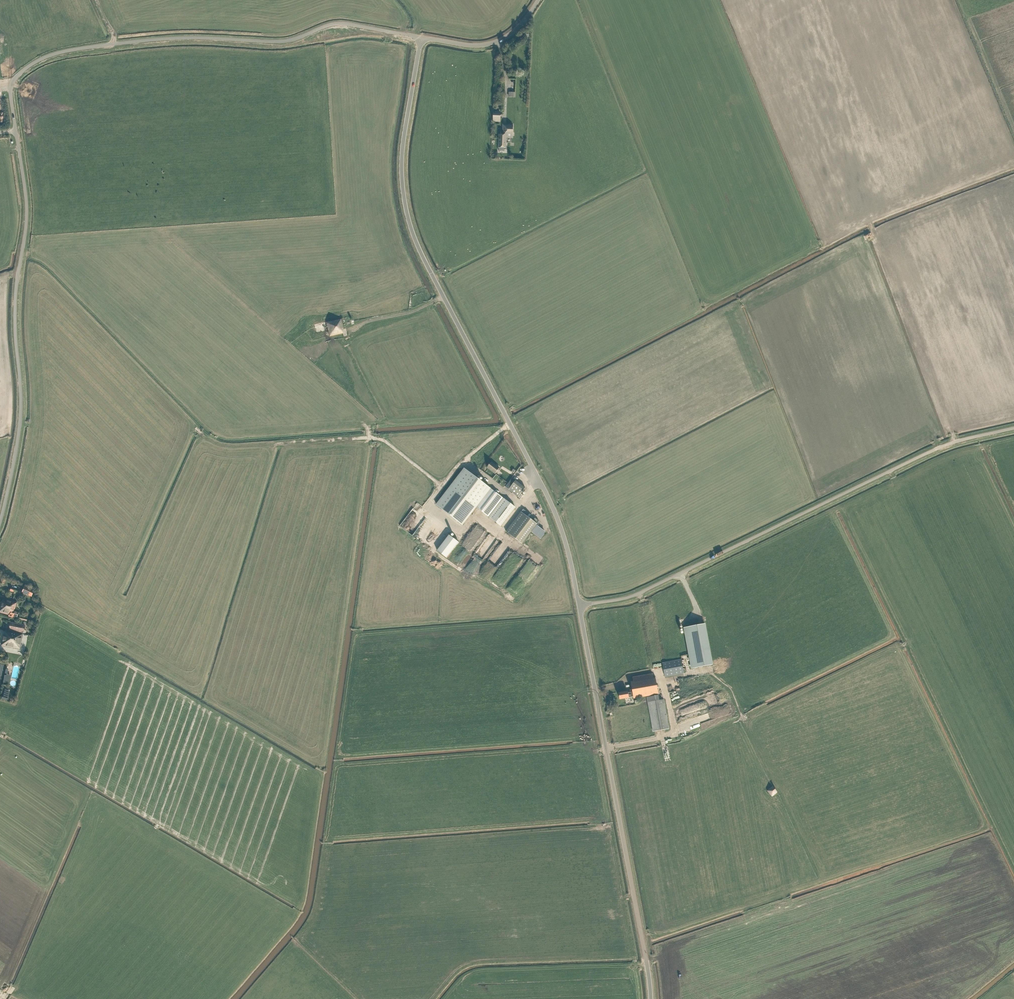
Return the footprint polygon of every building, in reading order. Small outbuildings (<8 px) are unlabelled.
[(499,135),(498,148),(506,148),(506,138),(512,138),(512,125),(503,125),(502,135),(499,135)] [(341,319),(327,323),(330,337),(343,334),(342,330),(343,329),(341,319)] [(491,462),(487,468),(495,474),(500,468),(491,462)] [(486,488),(488,486),(465,470),(438,507),(459,523),(472,504),(475,507),(488,490),(486,488)] [(515,480),(508,490),(518,497),(525,488),(515,480)] [(515,507),(490,488),(488,486),(486,488),(488,490),(475,507),(501,526),(515,507)] [(521,512),(506,532),(523,544),(538,524),(521,512)] [(449,535),(437,551),(447,558),(459,542),(449,535)] [(24,587),(22,592),(30,596),(32,590),(24,587)] [(13,601),(3,599),(2,603),(1,603),(0,608),(0,609),(3,610),(3,609),(5,609),(6,607),(11,608),(13,601)] [(13,601),(11,608),(9,615),(8,616),(17,619),(18,612),(15,611),(17,602),(13,601)] [(9,615),(11,608),(6,607),(5,609),(3,609),(3,610),(0,609),(0,612),(9,615)] [(9,632),(22,634),(23,632),(24,632),(25,625),(10,622),(9,630),(10,630),(9,632)] [(684,627),(691,667),(711,663),(704,623),(684,627)] [(2,645),(20,649),(22,634),(9,632),(6,631),(5,635),(4,635),(2,645)] [(681,659),(663,662),(665,676),(684,672),(681,659)] [(628,691),(619,693),(620,699),(629,698),(629,697),(634,697),(634,698),(648,696),(647,697),(648,703),(659,701),(658,694),(655,677),(653,678),(652,674),(632,677),(633,681),(631,682),(633,691),(628,692),(628,691)] [(9,698),(8,698),(10,689),(7,689),(8,685),(4,684),(3,689),(4,689),(2,697),(3,697),(2,700),(8,702),(9,698)] [(659,701),(648,703),(653,732),(669,729),(663,700),(659,701)] [(772,786),(767,790),(772,797),(778,792),(772,786)]
